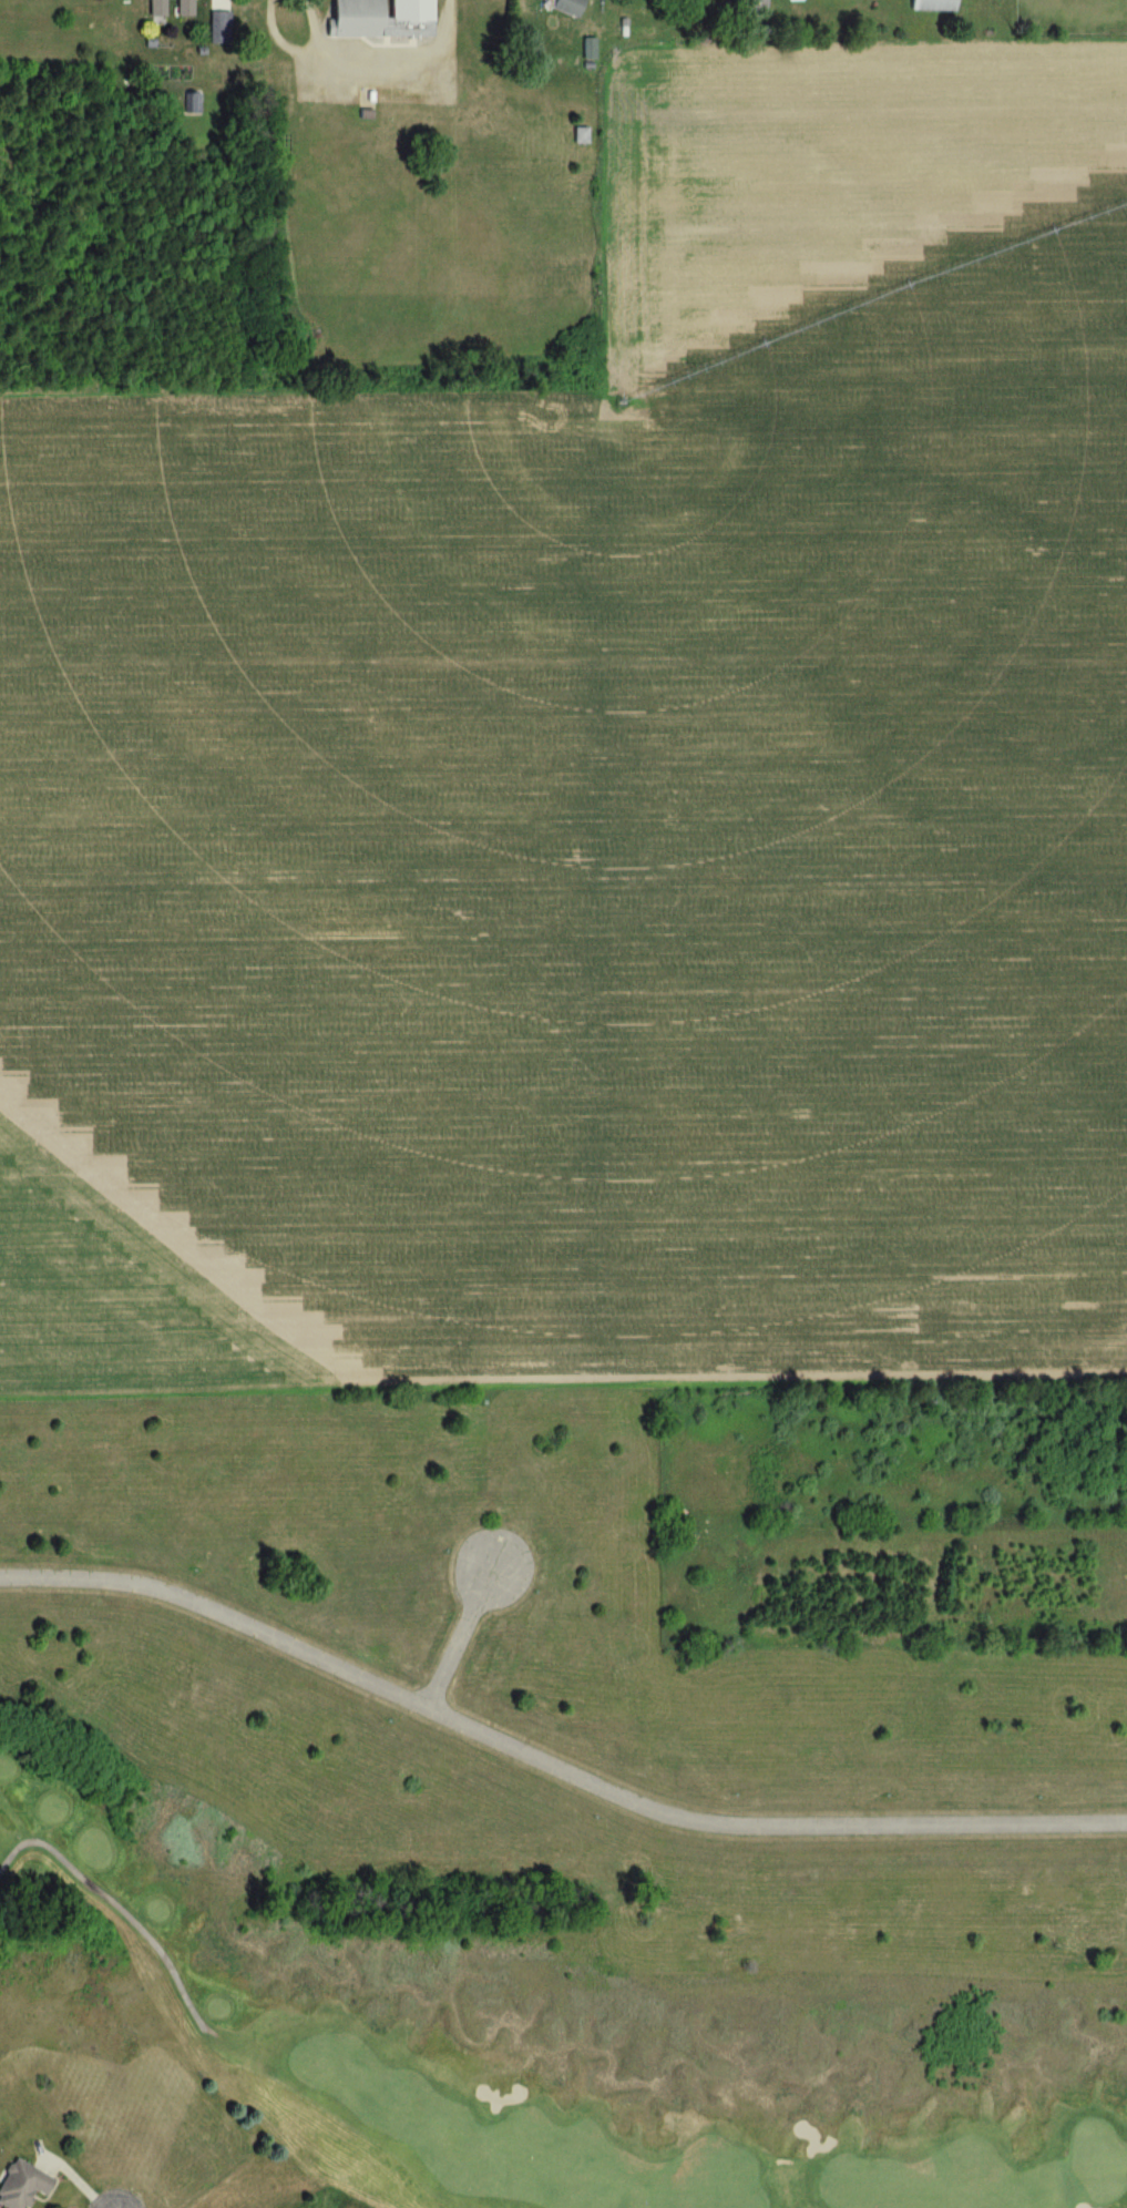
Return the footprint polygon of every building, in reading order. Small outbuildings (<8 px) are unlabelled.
[(148,18),(162,18),(162,0),(148,0),(148,18)] [(190,0),(175,0),(175,18),(190,18),(190,0)] [(386,19),(380,19),(380,0),(327,0),(326,38),(429,39),(430,0),(386,0),(386,19)] [(542,1),(551,1),(551,11),(575,20),(582,0),(539,0),(542,1)] [(954,12),(954,0),(908,0),(908,12),(954,12)] [(582,61),(595,61),(595,41),(582,41),(582,61)] [(9,2159),(0,2181),(0,2207),(20,2207),(27,2191),(44,2197),(52,2178),(9,2159)]
